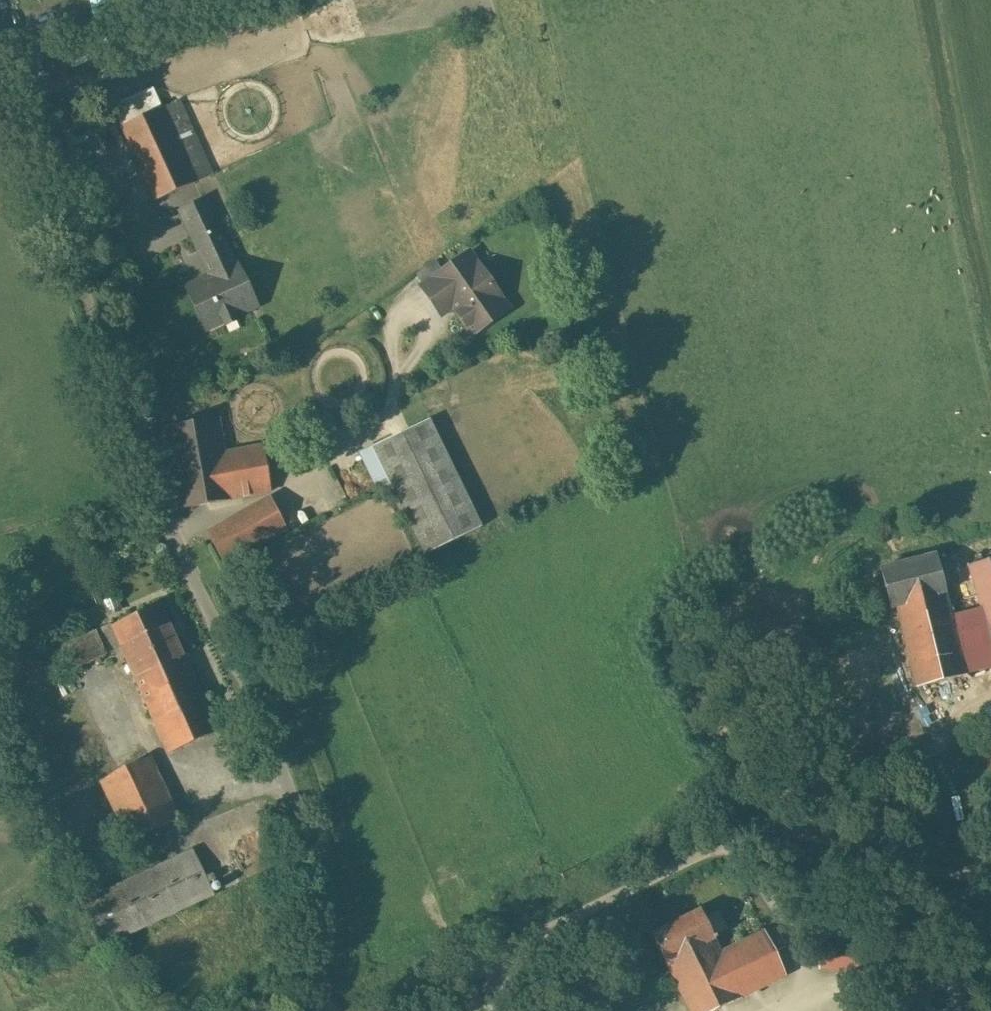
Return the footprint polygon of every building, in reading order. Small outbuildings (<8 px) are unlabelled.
[(213,178),(178,101),(163,107),(154,87),(113,106),(156,203),(213,178)] [(238,257),(209,195),(176,211),(207,276),(185,287),(207,334),(262,307),(238,257)] [(514,309),(471,247),(417,284),(441,318),(453,309),(472,338),(514,309)] [(225,451),(219,417),(163,427),(178,509),(271,492),(263,444),(225,451)] [(482,525),(430,418),(372,447),(424,553),(482,525)] [(269,496),(207,531),(226,565),(289,531),(269,496)] [(973,566),(983,608),(950,616),(936,555),(880,568),(890,610),(895,609),(914,690),(990,672),(990,562),(973,566)] [(217,726),(161,603),(110,625),(120,648),(163,752),(217,726)] [(109,623),(61,646),(73,671),(120,648),(109,623)] [(178,816),(149,756),(93,783),(122,843),(178,816)] [(212,894),(190,848),(81,900),(103,946),(212,894)] [(701,913),(648,939),(684,1010),(723,1010),(789,978),(764,930),(721,952),(701,913)] [(828,969),(872,970),(872,941),(828,941),(828,969)]
